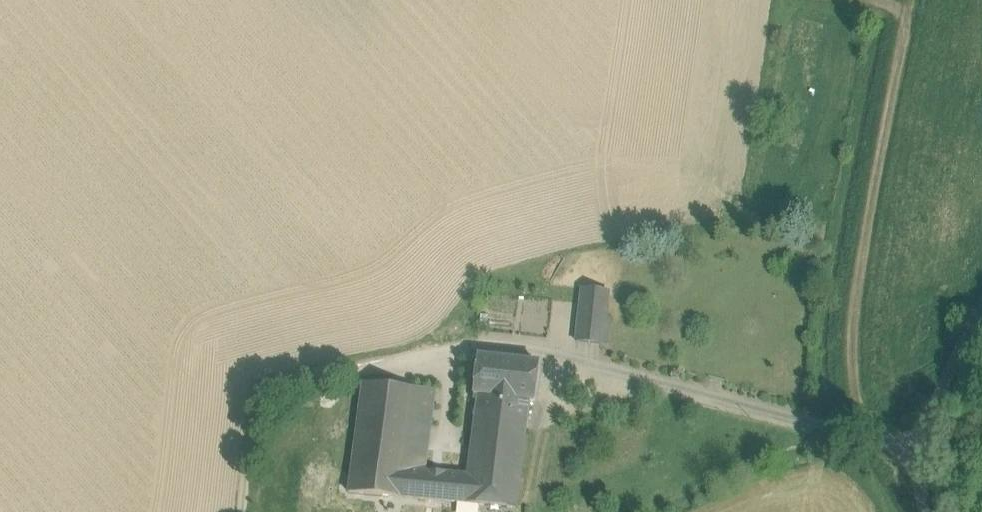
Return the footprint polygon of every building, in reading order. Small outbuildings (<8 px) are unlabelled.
[(608,291),(581,288),(579,315),(605,318),(608,291)] [(605,318),(579,315),(576,341),(602,344),(605,318)] [(539,363),(478,357),(474,395),(529,401),(535,401),(539,363)] [(434,391),(362,383),(351,490),(403,496),(406,468),(426,470),(427,455),(434,391)] [(529,401),(475,395),(468,460),(466,475),(463,503),(517,508),(529,401)] [(468,460),(427,455),(426,470),(466,475),(468,460)] [(426,470),(406,468),(403,496),(463,503),(466,475),(426,470)]
